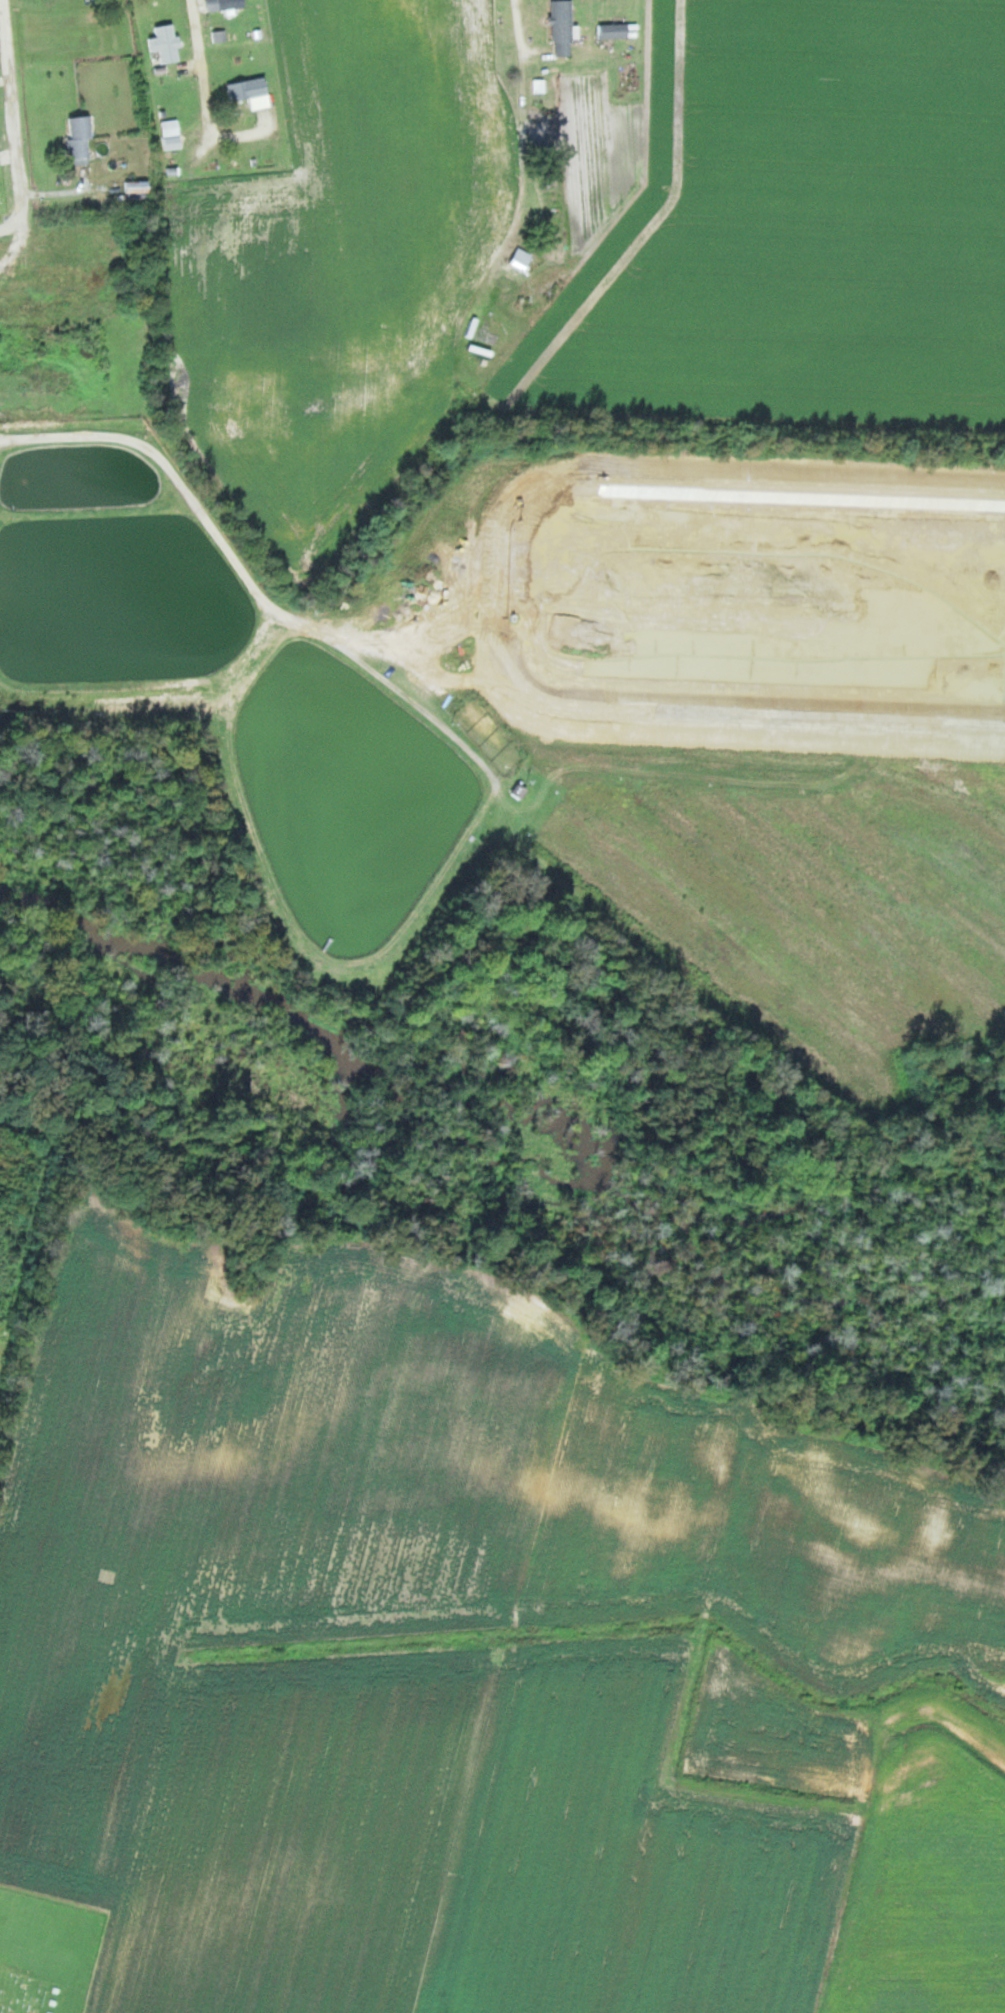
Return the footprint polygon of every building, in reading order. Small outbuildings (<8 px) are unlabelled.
[(210,10),(247,10),(247,0),(210,0),(210,10)] [(575,0),(556,0),(556,56),(575,56),(575,0)] [(158,27),(165,64),(184,60),(176,24),(158,27)] [(599,24),(599,38),(631,38),(631,24),(599,24)] [(234,102),(272,94),(269,77),(230,85),(234,102)] [(74,165),(94,164),(92,116),(72,117),(74,165)] [(165,120),(167,149),(184,148),(182,119),(165,120)] [(127,203),(152,203),(152,181),(127,181),(127,203)] [(512,264),(528,273),(537,257),(521,248),(512,264)] [(366,517),(375,506),(364,498),(356,509),(366,517)]
